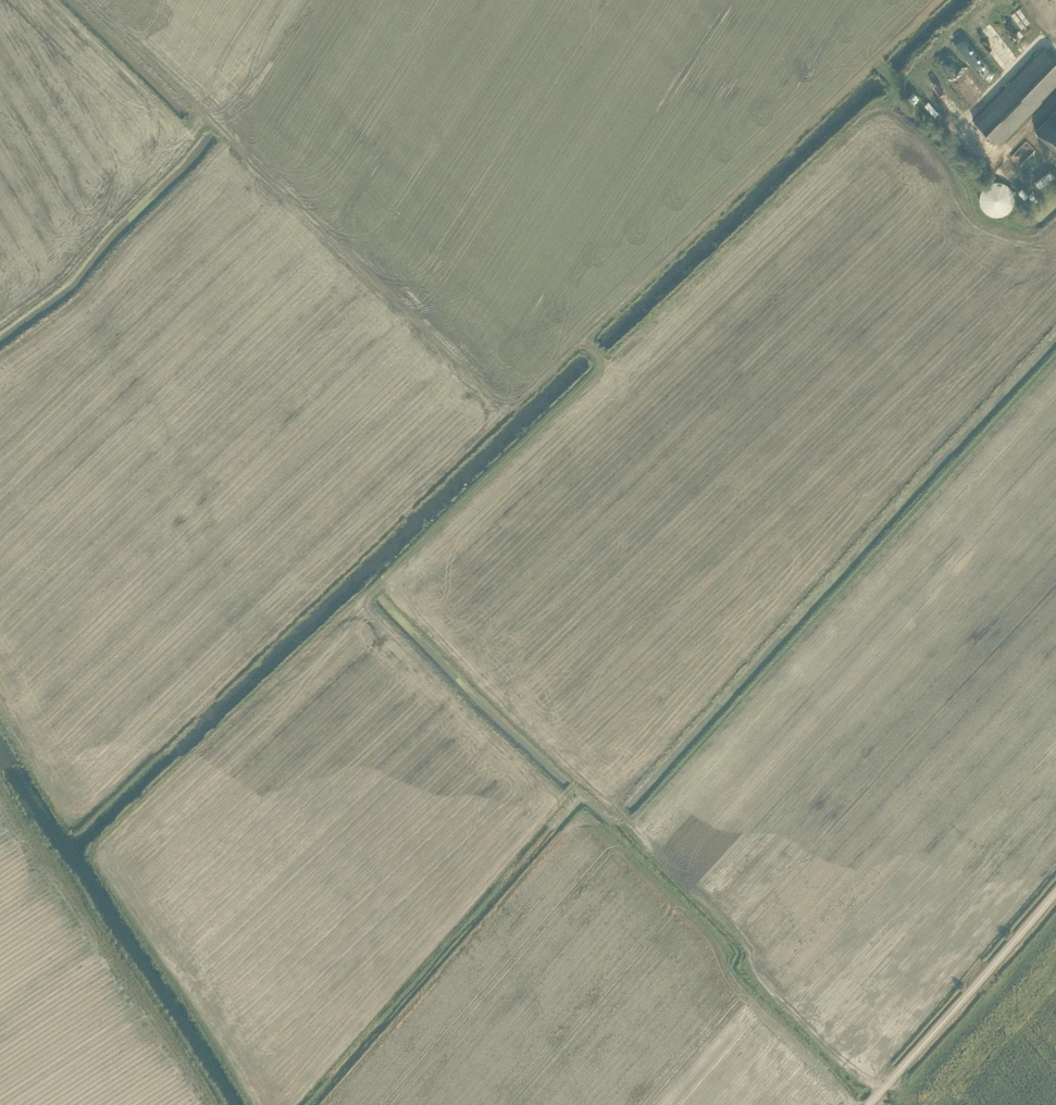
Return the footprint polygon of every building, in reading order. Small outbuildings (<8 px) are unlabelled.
[(981,29),(990,26),(987,20),(979,22),(981,29)] [(998,144),(1055,84),(1055,61),(1042,48),(972,120),(998,144)] [(1034,130),(1055,150),(1055,108),(1034,130)] [(1008,184),(1003,181),(997,181),(992,181),(987,184),(983,188),(981,193),(980,198),(981,204),(983,208),(988,213),(992,215),(998,215),(1002,215),(1008,212),(1012,208),(1014,204),(1015,198),(1014,193),(1012,188),(1008,184)]
